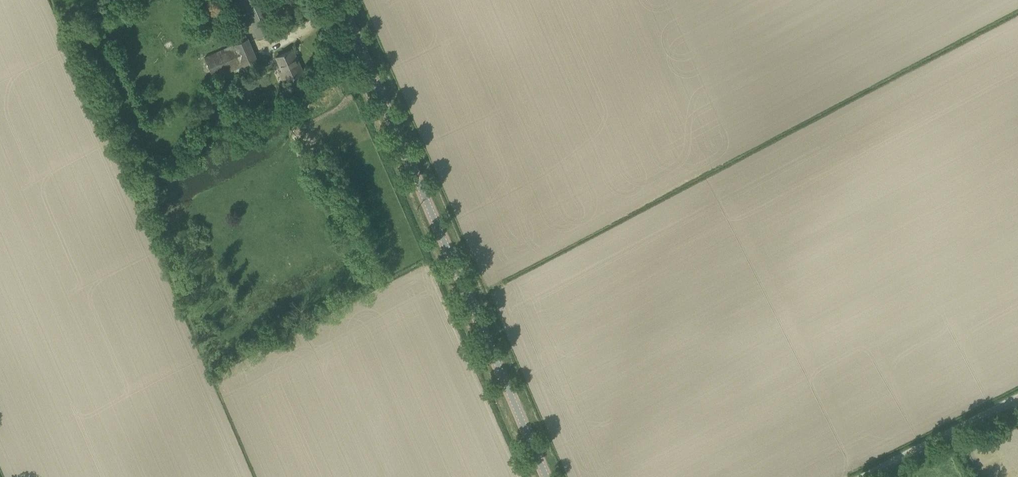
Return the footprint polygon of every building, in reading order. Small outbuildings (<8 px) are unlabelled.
[(256,38),(276,30),(263,0),(236,0),(246,21),(248,20),(256,38)] [(213,78),(257,59),(248,38),(247,38),(242,28),(229,34),(232,40),(229,42),(230,45),(204,56),(213,78)] [(275,56),(285,79),(301,72),(294,57),(296,56),(293,49),(275,56)] [(248,99),(254,88),(243,82),(237,93),(248,99)]
